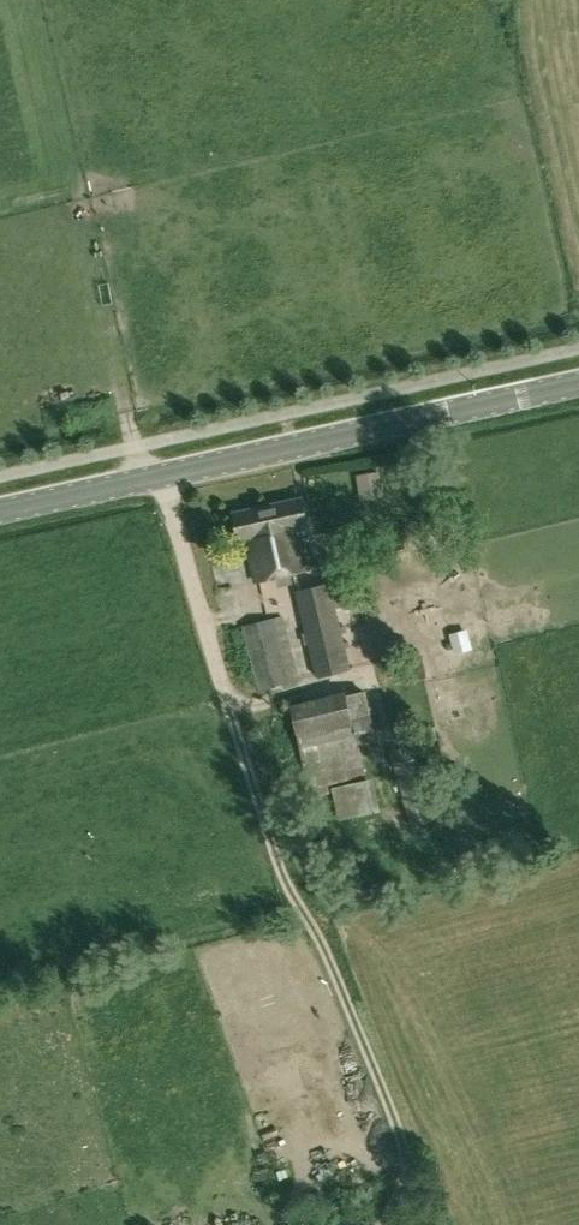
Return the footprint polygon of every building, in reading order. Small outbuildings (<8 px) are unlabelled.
[(378,472),(357,475),(361,499),(381,496),(378,472)] [(250,536),(259,578),(305,568),(298,536),(309,534),(300,496),(232,511),(233,515),(230,520),(231,527),(236,531),(238,538),(250,536)] [(332,569),(335,581),(345,579),(349,579),(347,565),(332,569)] [(213,576),(213,593),(253,594),(253,577),(213,576)] [(345,579),(335,581),(296,590),(317,677),(352,668),(337,609),(351,605),(345,579)] [(242,625),(260,690),(299,679),(291,643),(283,614),(273,617),(242,625)] [(466,630),(449,635),(454,654),(471,650),(466,630)] [(346,694),(347,699),(290,713),(309,788),(365,773),(359,745),(376,741),(365,690),(365,689),(346,694)] [(339,819),(379,808),(371,777),(331,787),(339,819)] [(444,799),(428,804),(432,819),(448,814),(444,799)]
